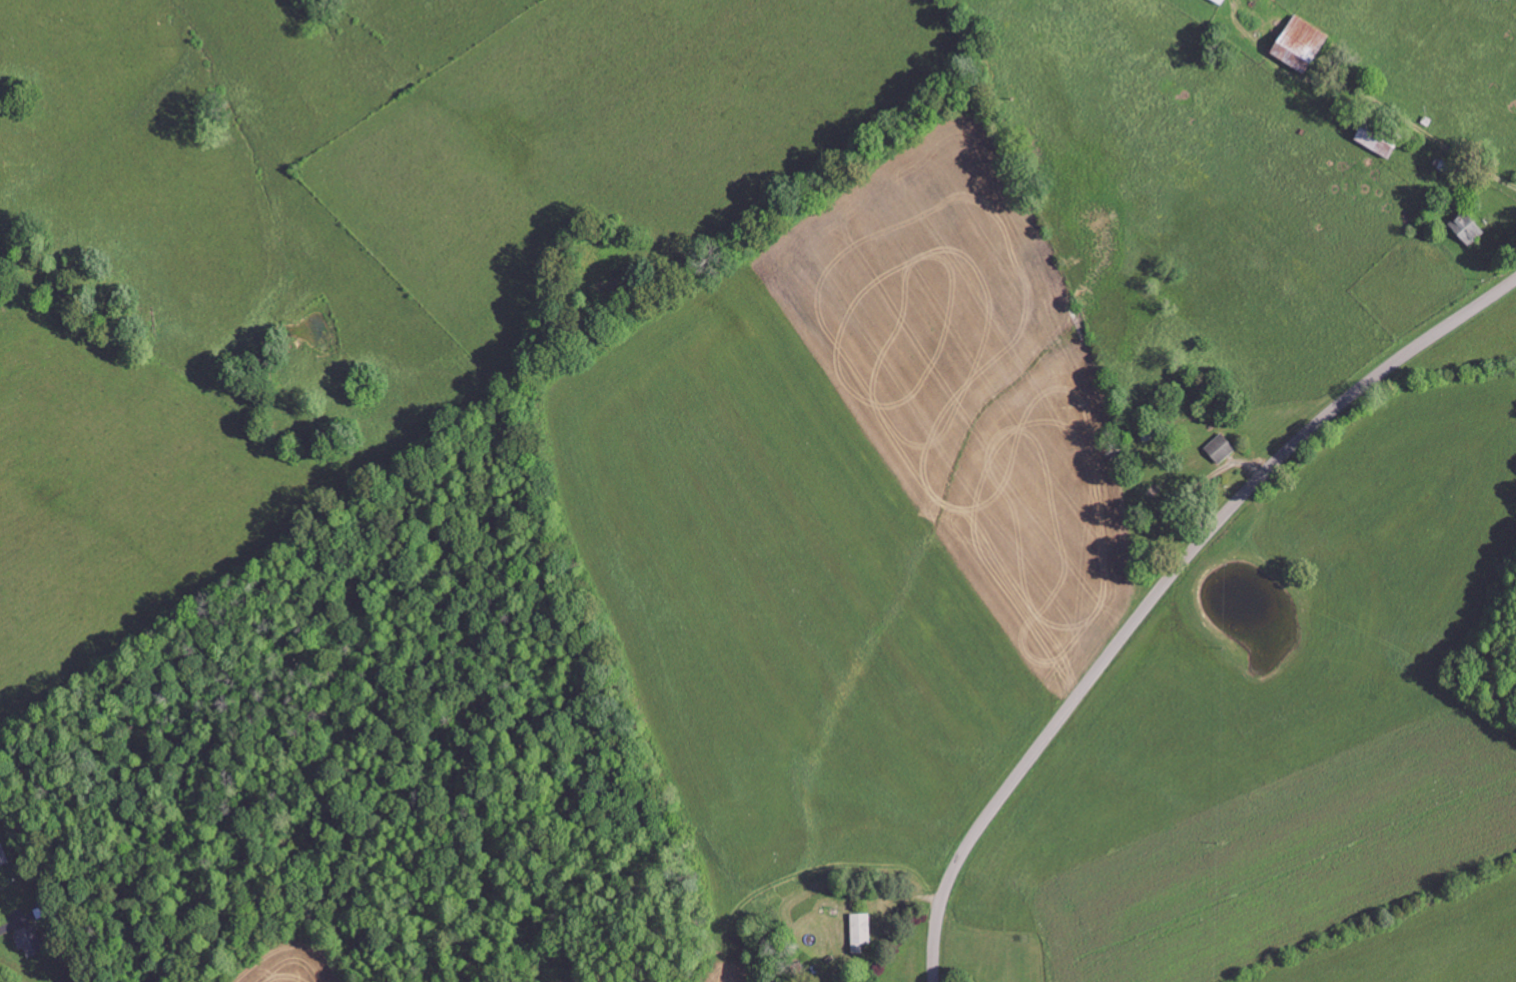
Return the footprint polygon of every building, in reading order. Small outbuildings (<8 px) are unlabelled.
[(1333,35),(1298,14),(1275,52),(1310,73),(1333,35)] [(1487,228),(1467,209),(1451,226),(1471,245),(1487,228)] [(1239,449),(1223,432),(1205,448),(1221,465),(1239,449)] [(10,862),(0,836),(0,866),(10,862)] [(872,943),(871,913),(852,913),(853,952),(863,952),(863,943),(872,943)] [(16,930),(27,958),(47,950),(35,922),(16,930)]
